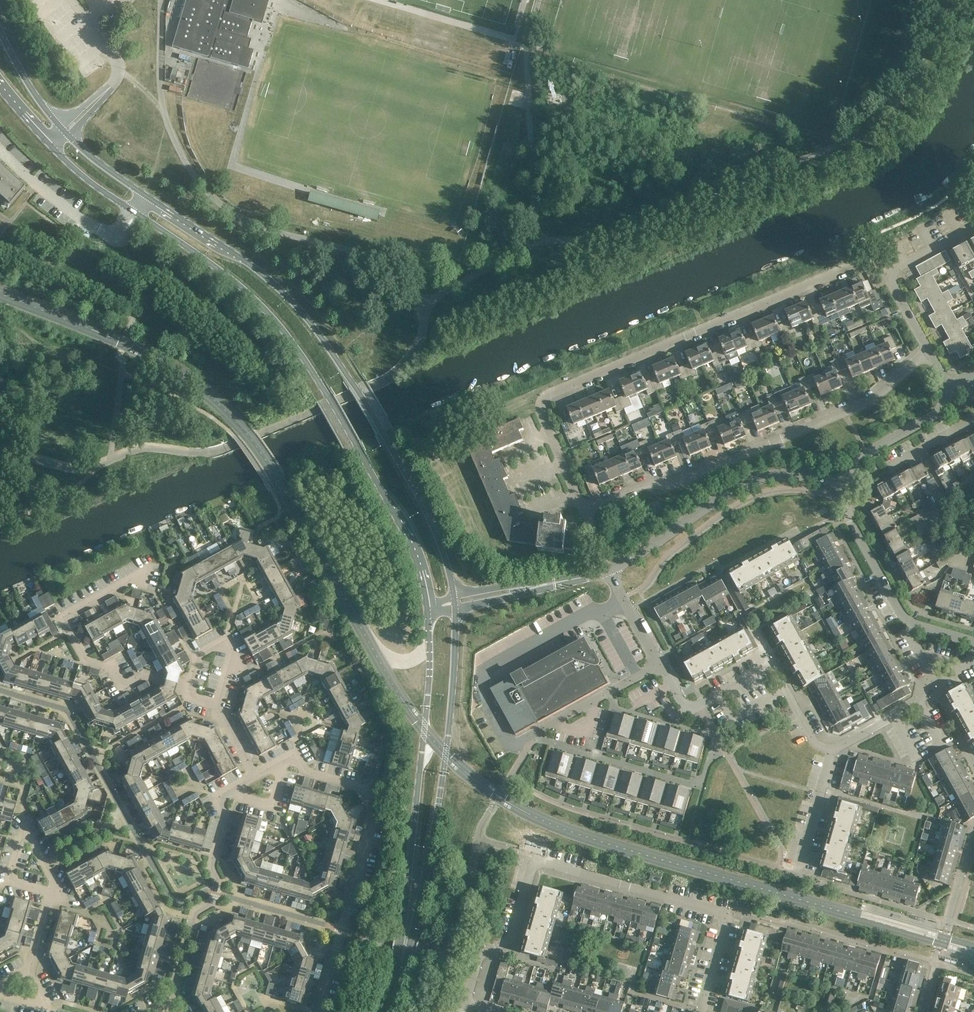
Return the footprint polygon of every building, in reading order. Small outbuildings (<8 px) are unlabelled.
[(238,66),(248,69),(253,50),(248,49),(251,39),(247,38),(252,20),(260,23),(267,0),(186,0),(172,47),(207,57),(208,56),(211,57),(210,58),(238,66)] [(247,74),(200,61),(188,99),(235,113),(247,74)] [(9,207),(24,189),(15,180),(5,172),(0,177),(0,199),(9,207)] [(380,215),(308,194),(305,205),(377,226),(379,222),(380,215)] [(969,243),(960,248),(968,264),(973,261),(973,253),(969,243)] [(968,264),(960,248),(950,253),(959,269),(968,264)] [(951,261),(945,251),(940,254),(946,264),(951,261)] [(946,264),(940,254),(936,256),(941,266),(946,264)] [(941,266),(936,256),(931,259),(936,269),(937,269),(941,266)] [(936,269),(931,259),(926,262),(931,272),(936,269)] [(931,272),(926,262),(921,265),(926,274),(931,272)] [(926,274),(921,265),(916,267),(921,277),(926,274)] [(936,269),(931,272),(926,274),(921,277),(916,280),(920,287),(914,291),(917,297),(938,285),(933,276),(939,273),(937,269),(936,269)] [(862,283),(852,287),(859,304),(867,300),(869,305),(878,302),(873,290),(867,293),(862,283)] [(943,294),(938,285),(917,297),(921,303),(927,299),(931,306),(951,295),(949,291),(943,294)] [(958,286),(949,290),(952,295),(960,290),(958,286)] [(859,304),(852,287),(841,292),(848,309),(859,304)] [(848,309),(841,292),(831,296),(838,313),(848,309)] [(953,300),(951,295),(931,306),(935,314),(929,317),(932,323),(952,312),(948,303),(953,300)] [(838,313),(831,296),(820,301),(824,311),(818,313),(823,325),(831,322),(829,317),(838,313)] [(807,302),(796,307),(803,323),(812,320),(815,328),(823,325),(818,313),(813,316),(807,302)] [(803,323),(796,307),(785,311),(789,321),(784,324),(789,335),(797,332),(795,327),(803,323)] [(957,320),(952,312),(932,323),(935,329),(942,326),(946,333),(965,322),(963,317),(957,320)] [(774,316),(763,321),(770,337),(779,334),(781,339),(789,335),(784,324),(778,326),(774,316)] [(770,337),(763,321),(752,325),(756,335),(751,338),(755,349),(763,346),(761,341),(770,337)] [(968,326),(965,322),(946,333),(950,340),(943,343),(947,349),(967,338),(962,329),(968,326)] [(740,330),(730,335),(737,351),(745,348),(747,353),(755,349),(751,338),(745,340),(740,330)] [(737,351),(730,335),(719,339),(723,349),(717,352),(722,363),(730,360),(728,355),(737,351)] [(886,344),(877,348),(884,365),(895,360),(891,350),(897,347),(892,336),(884,339),(886,344)] [(967,338),(947,349),(950,355),(956,352),(960,359),(973,352),(973,345),(972,347),(967,338)] [(707,344),(697,349),(704,366),(712,362),(714,367),(722,363),(717,352),(712,354),(707,344)] [(884,365),(877,348),(867,352),(874,369),(884,365)] [(704,366),(697,349),(686,353),(690,364),(684,366),(689,377),(697,374),(695,369),(704,366)] [(874,369),(867,352),(856,357),(863,374),(874,369)] [(848,360),(846,355),(838,359),(843,370),(848,368),(853,378),(863,374),(856,357),(848,360)] [(674,358),(663,363),(671,380),(679,376),(681,381),(689,377),(684,366),(679,368),(674,358)] [(843,370),(838,359),(830,362),(834,371),(825,374),(832,391),(843,387),(837,373),(843,370)] [(671,380),(663,363),(653,367),(657,378),(651,380),(656,391),(664,388),(662,383),(671,380)] [(641,372),(630,377),(637,394),(646,390),(648,395),(656,391),(651,380),(645,382),(641,372)] [(814,373),(806,376),(811,388),(817,386),(821,396),(832,391),(825,374),(816,378),(814,373)] [(747,376),(741,379),(743,385),(750,382),(747,376)] [(811,388),(806,376),(798,380),(802,388),(793,392),(800,409),(811,404),(805,391),(811,388)] [(637,394),(630,377),(619,381),(625,395),(619,398),(624,409),(632,406),(629,397),(637,394)] [(731,383),(724,386),(726,391),(733,389),(731,383)] [(609,390),(599,395),(606,411),(614,408),(616,413),(624,409),(619,398),(614,400),(609,390)] [(783,391),(775,394),(779,406),(785,404),(789,414),(800,409),(793,392),(785,396),(783,391)] [(779,406),(775,394),(767,398),(770,406),(762,410),(769,427),(779,422),(774,408),(779,406)] [(606,411),(599,395),(588,399),(595,416),(606,411)] [(595,416),(588,399),(578,404),(585,420),(595,416)] [(585,420),(578,404),(567,408),(571,418),(565,421),(570,432),(578,429),(576,424),(585,420)] [(751,409),(743,412),(748,424),(754,421),(758,431),(769,427),(762,410),(753,414),(751,409)] [(748,424),(743,412),(735,415),(737,420),(729,424),(735,441),(746,436),(742,426),(748,424)] [(716,419),(708,422),(713,434),(719,432),(725,445),(735,441),(729,424),(720,428),(716,419)] [(521,422),(520,420),(499,429),(507,448),(524,441),(523,439),(520,432),(524,430),(521,422)] [(713,434),(708,422),(700,426),(702,431),(694,434),(701,451),(712,447),(707,436),(713,434)] [(678,423),(671,426),(674,433),(681,429),(678,423)] [(507,448),(499,429),(466,443),(474,462),(493,454),(507,448)] [(682,429),(674,433),(678,444),(684,442),(690,456),(701,451),(694,434),(685,438),(682,429)] [(678,444),(674,433),(666,436),(668,441),(659,445),(666,461),(677,457),(672,447),(678,444)] [(970,435),(972,437),(965,441),(973,454),(973,453),(973,433),(970,435)] [(647,440),(639,443),(644,455),(649,452),(655,466),(666,461),(659,445),(651,448),(647,440)] [(973,454),(965,441),(959,444),(958,442),(953,444),(961,458),(963,463),(970,459),(968,456),(973,454)] [(644,455),(639,443),(631,447),(633,452),(624,455),(631,472),(642,467),(638,457),(644,455)] [(961,458),(953,444),(943,450),(944,453),(943,453),(950,464),(949,464),(950,466),(955,464),(954,462),(961,458)] [(942,450),(931,457),(938,470),(936,472),(938,476),(944,473),(942,468),(949,464),(950,464),(943,453),(944,453),(943,450),(942,450)] [(493,455),(493,454),(474,462),(481,479),(504,469),(500,460),(496,462),(493,455)] [(631,472),(624,455),(614,460),(621,476),(631,472)] [(601,459),(593,463),(585,466),(589,478),(595,475),(600,485),(610,481),(603,464),(601,459)] [(621,476),(614,460),(603,464),(610,481),(621,476)] [(929,475),(922,462),(910,469),(911,471),(918,482),(925,478),(928,482),(934,479),(931,474),(929,475)] [(508,478),(504,469),(481,479),(489,497),(507,489),(504,480),(508,478)] [(911,471),(906,474),(904,472),(899,474),(907,488),(913,484),(914,487),(919,484),(918,482),(911,471)] [(907,488),(899,474),(894,477),(895,479),(890,483),(889,483),(896,494),(895,494),(897,496),(901,494),(900,492),(907,488)] [(884,500),(883,503),(891,505),(891,502),(889,498),(895,494),(896,494),(889,483),(890,483),(888,480),(877,487),(884,500)] [(959,481),(953,484),(958,494),(964,490),(963,488),(959,481)] [(511,497),(507,489),(489,497),(496,514),(519,504),(515,495),(511,497)] [(933,496),(927,499),(932,508),(938,505),(933,496)] [(891,505),(883,503),(883,506),(869,514),(875,525),(889,517),(888,517),(885,511),(890,508),(891,505)] [(523,514),(519,504),(496,514),(508,543),(529,545),(531,525),(523,524),(522,523),(519,516),(523,514)] [(559,516),(551,515),(551,517),(547,517),(546,522),(532,520),(531,525),(529,545),(538,546),(538,551),(564,554),(564,549),(574,550),(577,525),(563,524),(563,519),(559,518),(559,516)] [(891,516),(888,517),(889,517),(875,525),(878,530),(880,529),(884,535),(897,527),(891,516)] [(825,527),(810,535),(795,544),(800,552),(815,544),(814,544),(829,536),(829,535),(825,527)] [(900,532),(897,527),(884,535),(887,541),(885,542),(887,547),(901,540),(897,533),(900,532)] [(833,533),(829,535),(829,536),(814,544),(815,544),(818,551),(813,553),(815,557),(835,546),(834,544),(838,542),(833,533)] [(171,537),(166,540),(169,545),(174,542),(171,537)] [(240,539),(230,545),(238,560),(239,560),(243,558),(250,560),(255,562),(257,565),(272,557),(267,547),(263,549),(260,548),(256,547),(242,543),(240,539)] [(292,539),(287,542),(290,548),(295,545),(292,539)] [(800,560),(788,539),(777,545),(776,542),(775,543),(776,543),(771,545),(771,546),(772,549),(777,546),(780,550),(773,554),(773,553),(772,553),(769,549),(758,555),(770,576),(769,573),(773,571),(774,574),(795,563),(793,560),(797,557),(799,560),(800,561),(800,560)] [(905,546),(901,540),(887,547),(894,558),(909,549),(907,545),(905,546)] [(238,560),(230,545),(220,550),(233,574),(236,572),(234,568),(235,568),(234,563),(238,560)] [(298,550),(295,545),(290,548),(293,553),(298,550)] [(836,549),(835,546),(815,557),(818,562),(823,559),(826,565),(845,555),(840,547),(836,549)] [(912,554),(909,549),(894,558),(899,569),(913,561),(909,555),(912,554)] [(233,574),(220,550),(210,556),(219,571),(224,568),(226,572),(228,571),(230,575),(233,574)] [(770,576),(758,555),(748,561),(746,559),(742,562),(742,561),(741,562),(743,565),(748,562),(750,567),(744,570),(743,569),(742,569),(740,565),(729,571),(732,576),(734,580),(737,585),(739,590),(740,592),(741,592),(739,589),(743,587),(745,590),(755,584),(765,579),(764,576),(768,574),(769,576),(770,576)] [(849,563),(845,555),(826,565),(829,572),(825,574),(827,578),(847,567),(845,565),(849,563)] [(219,571),(210,556),(200,561),(211,581),(214,579),(211,575),(219,571)] [(278,567),(272,557),(257,565),(261,573),(257,575),(259,578),(278,567)] [(945,558),(943,559),(938,562),(936,563),(939,570),(949,564),(945,558)] [(306,564),(303,559),(298,562),(301,567),(306,564)] [(211,581),(200,561),(190,567),(198,582),(206,578),(208,582),(211,581)] [(917,568),(913,561),(899,569),(903,574),(905,573),(908,578),(908,579),(919,573),(921,572),(919,567),(917,568)] [(198,582),(190,567),(180,573),(182,576),(179,587),(190,590),(192,584),(194,583),(195,584),(198,582)] [(283,577),(278,567),(259,578),(260,580),(264,578),(268,585),(283,577)] [(848,570),(847,567),(827,578),(829,582),(834,580),(837,586),(852,578),(856,576),(852,568),(848,570)] [(908,579),(908,578),(906,580),(912,592),(925,584),(926,586),(931,584),(928,578),(923,580),(919,573),(908,579)] [(729,593),(719,574),(710,579),(713,582),(710,584),(720,604),(724,602),(722,597),(729,593)] [(289,587),(283,577),(268,585),(272,592),(268,595),(270,598),(289,587)] [(857,586),(852,578),(837,586),(833,588),(837,595),(832,598),(834,602),(854,591),(853,588),(857,586)] [(317,584),(314,579),(309,582),(312,587),(317,584)] [(688,588),(685,589),(696,609),(700,607),(697,602),(703,599),(704,598),(697,586),(698,586),(694,579),(685,584),(688,588)] [(160,581),(158,588),(165,590),(167,583),(160,581)] [(706,581),(698,586),(697,586),(704,598),(703,599),(707,605),(714,601),(716,606),(720,604),(710,584),(708,585),(706,581)] [(320,590),(317,584),(312,587),(315,593),(320,590)] [(190,590),(179,587),(176,597),(172,599),(178,609),(193,601),(191,597),(189,598),(188,596),(190,590)] [(294,597),(289,587),(270,598),(271,600),(275,598),(279,605),(294,597)] [(681,587),(673,591),(683,610),(689,607),(692,611),(696,609),(685,589),(683,591),(681,587)] [(822,587),(817,590),(820,595),(825,592),(822,587)] [(683,610),(673,591),(664,596),(667,600),(664,601),(675,621),(679,619),(676,614),(683,610)] [(855,593),(854,591),(834,602),(836,606),(841,603),(845,610),(864,599),(859,591),(855,593)] [(48,593),(39,598),(38,598),(44,610),(55,604),(48,593)] [(953,596),(940,593),(936,608),(942,610),(942,612),(947,614),(953,596)] [(119,601),(117,596),(109,600),(112,605),(119,601)] [(964,600),(953,596),(947,614),(953,615),(953,613),(960,615),(964,600)] [(300,607),(294,597),(279,605),(281,609),(283,608),(284,610),(282,616),(293,619),(296,609),(300,607)] [(660,598),(651,603),(662,622),(668,619),(671,623),(675,621),(664,601),(662,603),(660,598)] [(868,607),(864,599),(845,610),(848,616),(843,619),(846,623),(866,612),(864,609),(868,607)] [(114,609),(112,605),(109,600),(103,603),(106,608),(108,607),(111,611),(104,615),(112,630),(122,624),(122,623),(114,609)] [(121,605),(114,609),(122,623),(127,620),(133,621),(136,610),(129,608),(130,605),(127,604),(125,600),(120,603),(121,605)] [(964,600),(960,615),(967,617),(966,619),(972,621),(973,612),(973,603),(964,600)] [(199,611),(193,601),(178,609),(174,611),(169,614),(172,620),(177,617),(176,615),(180,613),(184,620),(199,611)] [(823,601),(817,604),(820,609),(826,606),(823,601)] [(223,602),(218,605),(221,611),(226,608),(223,602)] [(258,604),(252,607),(255,613),(261,610),(258,604)] [(171,605),(166,608),(169,614),(174,611),(171,605)] [(97,613),(94,608),(89,611),(102,636),(103,635),(112,630),(104,615),(97,618),(95,615),(97,613)] [(144,613),(136,610),(133,621),(139,623),(142,629),(156,621),(152,614),(154,613),(151,608),(147,610),(145,610),(144,613)] [(165,616),(161,608),(156,611),(160,619),(165,616)] [(760,616),(757,609),(747,615),(751,621),(760,616)] [(247,610),(242,613),(245,618),(250,615),(247,610)] [(102,636),(89,611),(83,614),(86,619),(89,618),(91,622),(83,626),(93,643),(104,637),(103,635),(102,636)] [(204,620),(199,611),(184,620),(187,627),(184,629),(182,626),(177,629),(180,634),(205,621),(204,620)] [(867,614),(866,612),(846,623),(848,627),(853,625),(856,631),(875,620),(871,612),(867,614)] [(49,618),(46,613),(41,616),(40,614),(30,620),(38,636),(38,637),(49,632),(49,631),(47,626),(44,621),(49,618)] [(168,622),(165,616),(160,619),(156,621),(142,629),(141,630),(146,640),(161,632),(158,625),(162,622),(163,624),(168,622)] [(293,619),(282,616),(280,623),(279,623),(278,622),(274,624),(283,639),(293,634),(290,630),(293,619)] [(792,618),(792,617),(789,619),(785,621),(780,624),(775,626),(771,629),(776,639),(774,640),(774,641),(775,641),(777,645),(777,646),(780,644),(777,639),(782,636),(786,643),(784,644),(785,645),(781,647),(787,658),(808,646),(807,646),(805,647),(802,643),(805,642),(794,622),(791,623),(789,619),(792,618)] [(320,627),(319,628),(326,631),(329,620),(322,618),(320,627)] [(206,619),(204,620),(205,621),(180,634),(183,640),(188,637),(187,634),(191,632),(195,640),(212,630),(206,619)] [(810,619),(803,623),(806,628),(812,624),(810,619)] [(38,636),(30,620),(20,626),(30,645),(33,643),(31,639),(38,636)] [(880,629),(875,620),(856,631),(860,637),(855,640),(857,644),(877,633),(876,631),(880,629)] [(681,623),(677,625),(682,633),(686,631),(681,623)] [(283,639),(274,624),(264,629),(273,645),(280,641),(282,645),(279,646),(282,651),(288,648),(285,643),(283,639)] [(30,645),(20,626),(9,631),(15,641),(16,644),(18,647),(25,643),(27,647),(30,645)] [(54,628),(49,631),(49,632),(52,636),(58,634),(54,628)] [(837,628),(832,631),(835,637),(840,634),(837,628)] [(264,629),(255,634),(254,635),(267,660),(273,657),(270,652),(267,653),(265,649),(273,645),(264,629)] [(748,640),(746,636),(743,631),(742,629),(743,632),(740,634),(738,631),(718,642),(719,645),(715,647),(714,645),(713,645),(725,666),(735,660),(736,663),(737,662),(736,662),(741,659),(741,660),(742,659),(740,657),(735,659),(732,654),(739,651),(740,652),(743,656),(753,650),(751,645),(748,640)] [(9,631),(1,636),(0,636),(0,648),(10,651),(11,647),(9,646),(10,644),(15,641),(9,631)] [(176,636),(173,631),(168,634),(169,636),(165,638),(161,632),(146,640),(152,650),(176,636)] [(254,633),(243,639),(252,656),(259,652),(262,656),(259,657),(262,663),(267,660),(254,635),(255,634),(254,633)] [(878,635),(877,633),(857,644),(859,648),(864,645),(868,652),(887,641),(882,633),(878,635)] [(125,647),(128,636),(127,634),(118,639),(120,643),(122,644),(124,647),(125,647)] [(127,644),(132,646),(133,647),(137,645),(132,636),(129,637),(127,644)] [(179,641),(176,636),(152,650),(157,660),(172,651),(169,644),(173,642),(174,644),(179,641)] [(291,640),(285,643),(288,648),(294,645),(291,640)] [(522,672),(486,692),(511,738),(538,723),(608,684),(598,665),(599,665),(599,664),(599,663),(599,662),(598,661),(594,653),(592,654),(584,640),(575,645),(523,674),(522,672)] [(846,641),(839,645),(843,652),(850,648),(846,641)] [(892,650),(887,641),(868,652),(871,658),(867,661),(869,665),(889,654),(888,652),(892,650)] [(124,650),(121,645),(115,648),(118,653),(124,650)] [(725,666),(713,645),(712,645),(714,648),(710,650),(709,648),(688,659),(690,662),(686,664),(684,661),(683,661),(695,682),(705,676),(707,679),(708,679),(707,678),(712,676),(711,673),(706,676),(703,671),(710,667),(711,669),(711,668),(714,672),(725,666)] [(808,647),(808,646),(787,658),(793,668),(790,669),(791,670),(793,674),(793,675),(796,673),(793,668),(798,666),(802,672),(801,673),(801,674),(797,676),(803,687),(808,685),(824,676),(824,675),(821,677),(819,673),(822,671),(810,651),(807,653),(805,649),(808,647)] [(0,671),(3,675),(3,676),(4,677),(3,682),(14,685),(19,668),(15,667),(12,662),(9,655),(10,651),(0,648),(0,670),(0,671)] [(110,651),(113,656),(118,653),(115,648),(110,651)] [(298,654),(296,649),(290,652),(293,657),(298,654)] [(187,656),(184,651),(179,654),(180,656),(176,658),(172,651),(157,660),(148,665),(151,670),(156,667),(160,665),(163,670),(178,662),(182,659),(187,656)] [(293,657),(290,652),(284,655),(287,660),(289,659),(292,663),(285,667),(293,682),(304,676),(295,661),(293,657)] [(129,656),(132,661),(137,658),(134,653),(129,656)] [(890,656),(889,654),(869,665),(871,669),(876,666),(880,673),(899,662),(894,654),(890,656)] [(305,656),(295,661),(304,676),(307,674),(306,673),(308,672),(314,674),(317,663),(307,660),(305,656)] [(277,666),(275,660),(270,663),(283,688),(293,682),(285,667),(277,671),(275,667),(277,666)] [(183,671),(178,662),(163,670),(165,674),(164,678),(161,686),(157,688),(166,704),(176,698),(174,694),(175,691),(178,681),(179,676),(180,674),(183,671)] [(903,671),(899,662),(880,673),(883,679),(878,682),(881,686),(901,675),(899,673),(903,671)] [(141,665),(139,663),(134,666),(137,671),(142,668),(141,665)] [(283,688),(270,663),(264,666),(267,671),(270,670),(272,674),(265,678),(273,693),(283,688)] [(327,665),(317,663),(314,674),(320,676),(321,677),(319,678),(321,682),(337,673),(331,663),(327,665)] [(365,671),(362,666),(357,669),(360,674),(365,671)] [(30,671),(19,668),(14,685),(25,688),(30,671)] [(41,674),(30,671),(25,688),(36,691),(41,674)] [(258,677),(255,671),(249,674),(252,680),(254,684),(262,697),(263,699),(264,698),(267,702),(275,697),(273,693),(265,678),(258,682),(256,678),(258,677)] [(343,683),(337,673),(321,682),(325,689),(321,691),(323,694),(343,683)] [(52,678),(41,674),(36,691),(47,694),(52,678)] [(252,680),(249,674),(242,678),(245,684),(252,680)] [(826,674),(824,676),(808,685),(812,693),(816,691),(817,693),(837,683),(835,679),(830,681),(826,674)] [(902,678),(901,675),(881,686),(883,690),(888,687),(891,694),(906,686),(911,684),(906,675),(902,678)] [(63,681),(52,678),(47,694),(58,698),(63,681)] [(74,684),(63,681),(58,698),(69,701),(71,695),(74,684)] [(147,682),(142,684),(142,685),(156,709),(166,704),(157,688),(150,692),(148,688),(150,687),(147,682)] [(348,693),(343,683),(323,694),(325,697),(329,695),(332,702),(348,693)] [(839,687),(837,683),(817,693),(819,695),(815,697),(819,706),(838,696),(834,689),(839,687)] [(83,687),(74,684),(71,695),(75,696),(77,697),(78,699),(76,699),(78,703),(93,695),(88,684),(83,687)] [(262,697),(254,684),(251,686),(250,684),(241,688),(244,693),(243,694),(246,695),(244,703),(254,706),(256,700),(262,697)] [(949,708),(950,708),(952,713),(955,712),(952,707),(957,704),(961,711),(959,711),(960,712),(956,714),(962,725),(973,719),(973,698),(969,689),(966,691),(964,687),(967,685),(966,684),(946,696),(951,706),(949,708)] [(156,709),(142,685),(137,687),(140,693),(142,691),(144,695),(137,699),(146,715),(156,709)] [(377,693),(373,686),(368,689),(372,696),(377,693)] [(906,686),(891,694),(877,702),(881,710),(896,702),(911,694),(906,686)] [(130,698),(128,693),(122,696),(136,720),(146,715),(137,699),(130,703),(128,699),(130,698)] [(353,703),(348,693),(332,702),(336,709),(332,711),(334,714),(353,703)] [(382,701),(377,693),(372,696),(376,704),(382,701)] [(99,705),(93,695),(78,703),(84,714),(97,706),(99,705)] [(136,720),(122,696),(117,698),(120,703),(122,702),(124,706),(117,710),(118,712),(126,726),(136,720)] [(841,702),(838,696),(819,706),(824,714),(828,712),(829,714),(849,704),(846,699),(841,702)] [(306,704),(303,699),(297,702),(300,707),(306,704)] [(254,706),(244,703),(241,710),(238,710),(238,712),(234,715),(238,722),(240,721),(242,725),(255,718),(253,713),(254,706)] [(359,714),(353,703),(334,714),(335,717),(339,715),(344,722),(359,714)] [(851,708),(849,704),(829,714),(830,717),(826,719),(831,727),(835,725),(850,717),(846,710),(851,708)] [(100,711),(97,706),(84,714),(87,720),(89,724),(93,722),(103,724),(107,713),(100,711)] [(15,711),(7,709),(2,726),(13,729),(20,708),(17,707),(15,711)] [(23,708),(20,708),(13,729),(24,732),(29,715),(22,713),(23,708)] [(865,709),(850,717),(835,725),(839,733),(853,725),(854,727),(857,726),(856,724),(869,717),(865,709)] [(126,726),(118,712),(113,715),(107,713),(103,724),(113,727),(115,729),(116,731),(119,730),(126,726)] [(37,718),(29,715),(24,732),(35,736),(42,714),(38,713),(37,718)] [(606,737),(618,741),(625,717),(622,716),(622,715),(617,713),(616,714),(613,713),(606,737)] [(45,715),(42,714),(35,736),(46,739),(47,737),(51,722),(43,719),(45,715)] [(365,724),(359,714),(344,722),(346,726),(348,725),(349,726),(347,732),(358,735),(361,726),(365,724)] [(178,726),(176,722),(173,716),(168,719),(171,725),(173,723),(175,727),(168,731),(177,747),(187,741),(186,739),(178,726)] [(628,718),(625,717),(618,741),(629,744),(636,720),(633,719),(634,718),(628,716),(628,718)] [(185,722),(178,726),(186,739),(191,736),(197,738),(201,727),(192,724),(193,722),(191,721),(189,717),(184,720),(185,722)] [(257,717),(255,718),(242,725),(248,735),(263,727),(257,717)] [(962,725),(967,736),(965,737),(966,738),(968,742),(968,743),(971,741),(968,736),(973,734),(973,735),(973,719),(962,725)] [(639,721),(636,720),(629,744),(641,747),(648,723),(645,723),(645,721),(640,720),(639,721)] [(56,723),(51,722),(47,737),(53,738),(55,744),(66,738),(62,731),(65,730),(64,728),(65,724),(57,721),(56,723)] [(651,724),(648,723),(641,747),(653,751),(659,727),(656,726),(657,725),(651,723),(651,724)] [(161,730),(158,725),(153,728),(167,752),(177,747),(168,731),(161,735),(159,731),(161,730)] [(209,729),(201,727),(197,738),(203,740),(206,745),(220,738),(218,733),(219,732),(215,725),(211,727),(209,727),(209,729)] [(734,725),(729,728),(733,737),(739,734),(734,725)] [(663,728),(659,727),(653,751),(664,754),(671,730),(668,729),(669,728),(663,726),(663,728)] [(268,737),(263,727),(248,735),(249,737),(253,745),(268,737)] [(167,752),(153,728),(148,730),(151,736),(153,734),(155,738),(148,742),(156,758),(167,752)] [(293,730),(288,732),(291,738),(296,735),(293,730)] [(334,738),(333,741),(355,747),(358,735),(347,732),(341,730),(339,739),(334,738)] [(674,731),(671,730),(664,754),(676,757),(683,733),(679,732),(680,731),(674,730),(674,731)] [(686,734),(683,733),(676,757),(687,761),(694,737),(691,736),(692,735),(686,733),(686,734)] [(141,741),(138,736),(132,739),(135,744),(138,748),(145,762),(146,764),(156,758),(148,742),(141,746),(139,742),(141,741)] [(270,736),(268,737),(253,745),(259,756),(276,747),(270,736)] [(697,738),(694,737),(687,761),(699,764),(706,740),(703,739),(703,738),(697,736),(697,738)] [(70,745),(66,738),(55,744),(50,746),(56,757),(76,746),(74,743),(70,745)] [(226,747),(220,738),(206,745),(205,746),(210,756),(226,747)] [(355,747),(333,741),(332,744),(337,745),(335,752),(352,757),(355,747)] [(77,749),(76,746),(56,757),(62,767),(77,758),(73,751),(77,749)] [(231,757),(226,747),(210,756),(216,766),(231,757)] [(932,767),(934,771),(954,760),(953,758),(957,755),(952,747),(933,757),(937,764),(932,767)] [(145,762),(138,748),(131,752),(130,750),(125,753),(127,757),(129,756),(130,757),(127,768),(138,771),(140,765),(145,762)] [(333,752),(329,764),(348,769),(352,757),(335,752),(333,752)] [(545,776),(557,779),(564,755),(561,755),(561,753),(556,752),(555,753),(552,752),(545,776)] [(859,754),(857,759),(858,759),(853,775),(860,777),(859,782),(863,784),(870,761),(867,761),(868,757),(859,754)] [(181,755),(172,761),(175,766),(184,761),(181,755)] [(567,756),(564,755),(557,779),(568,783),(575,759),(572,758),(573,757),(567,755),(567,756)] [(237,768),(231,757),(216,766),(214,767),(220,778),(237,768)] [(849,757),(844,773),(839,789),(849,792),(853,775),(858,759),(857,759),(849,757)] [(81,765),(77,758),(62,767),(67,777),(87,766),(85,763),(81,765)] [(578,760),(575,759),(568,783),(580,786),(587,762),(584,761),(584,760),(579,758),(578,760)] [(872,762),(870,761),(863,784),(868,785),(869,780),(876,782),(882,761),(873,759),(872,762)] [(955,762),(954,760),(934,771),(937,775),(941,772),(945,779),(964,768),(959,760),(955,762)] [(891,764),(882,761),(876,782),(883,784),(882,789),(886,791),(893,768),(890,767),(891,764)] [(590,763),(587,762),(580,786),(591,789),(598,765),(595,764),(596,763),(590,762),(590,763)] [(373,764),(369,775),(377,777),(379,772),(380,766),(373,764)] [(601,766),(598,765),(591,789),(603,793),(610,769),(607,768),(607,767),(602,765),(601,766)] [(895,769),(893,768),(886,791),(891,792),(892,787),(899,789),(905,768),(896,765),(895,769)] [(88,769),(87,766),(67,777),(73,788),(75,787),(89,779),(84,771),(88,769)] [(138,771),(127,768),(124,778),(123,778),(122,777),(117,779),(121,786),(123,785),(126,790),(139,783),(136,777),(138,771)] [(613,769),(610,769),(603,793),(615,796),(621,772),(618,771),(619,770),(613,768),(613,769)] [(914,770),(905,768),(899,789),(906,791),(905,796),(910,798),(916,775),(913,774),(914,770)] [(968,776),(964,768),(945,779),(948,785),(944,788),(946,792),(966,781),(965,779),(968,776)] [(625,773),(621,772),(615,796),(626,799),(633,775),(630,774),(630,773),(625,772),(625,773)] [(204,780),(201,774),(196,777),(199,783),(204,780)] [(636,776),(633,775),(626,799),(638,803),(645,779),(641,778),(642,777),(636,775),(636,776)] [(309,779),(303,777),(302,783),(304,784),(303,788),(295,785),(290,805),(301,808),(302,806),(301,806),(309,779)] [(648,779),(645,779),(638,803),(649,806),(656,782),(653,781),(654,780),(648,778),(648,779)] [(92,785),(89,779),(75,787),(78,792),(76,798),(87,801),(89,793),(92,794),(93,792),(97,789),(94,784),(92,785)] [(315,780),(309,779),(301,806),(302,806),(312,809),(317,792),(310,789),(311,785),(313,786),(315,780)] [(141,781),(139,783),(126,790),(131,800),(147,792),(141,781)] [(966,781),(946,792),(948,796),(953,793),(956,800),(973,790),(973,787),(971,781),(967,783),(966,781)] [(659,783),(656,782),(649,806),(661,809),(668,785),(664,784),(665,783),(659,782),(659,783)] [(332,785),(325,783),(324,789),(326,790),(325,794),(317,792),(312,809),(324,812),(324,810),(329,795),(330,791),(332,785)] [(671,786),(668,785),(661,809),(672,813),(679,789),(676,788),(677,787),(671,785),(671,786)] [(682,789),(679,789),(672,813),(684,816),(691,792),(688,791),(688,790),(682,788),(682,789)] [(956,800),(960,806),(955,809),(957,813),(973,804),(973,790),(956,800)] [(152,802),(147,792),(131,800),(137,810),(152,802)] [(336,797),(329,795),(324,810),(330,812),(333,818),(344,812),(340,805),(342,803),(341,802),(342,797),(337,795),(336,797)] [(940,795),(935,798),(938,805),(944,802),(940,795)] [(87,801),(76,798),(74,804),(69,807),(76,821),(83,817),(84,819),(89,816),(87,812),(88,810),(85,809),(87,801)] [(183,806),(190,803),(187,798),(181,801),(183,806)] [(4,802),(0,814),(0,819),(11,822),(16,804),(4,800),(4,802)] [(158,812),(152,802),(137,810),(143,820),(158,812)] [(858,808),(853,806),(848,805),(842,803),(838,802),(835,813),(833,813),(832,813),(833,813),(831,818),(831,819),(834,820),(835,814),(841,816),(839,823),(837,823),(837,824),(833,822),(829,834),(852,841),(852,840),(849,839),(850,835),(854,836),(860,814),(857,813),(858,808),(862,809),(858,808)] [(957,813),(960,817),(965,814),(968,821),(973,818),(973,804),(957,813)] [(68,805),(57,811),(66,826),(73,822),(75,826),(73,828),(76,833),(81,830),(79,824),(76,821),(69,807),(68,805)] [(66,826),(57,811),(48,816),(61,841),(66,838),(63,833),(61,834),(59,830),(66,826)] [(163,822),(158,812),(143,820),(148,831),(162,823),(163,822)] [(348,819),(344,812),(333,818),(337,823),(335,829),(350,833),(352,826),(354,827),(356,821),(351,820),(350,818),(348,819)] [(48,816),(47,814),(36,820),(46,838),(51,834),(54,838),(53,839),(56,844),(61,841),(48,816)] [(262,820),(243,814),(240,823),(236,821),(237,819),(231,817),(230,823),(257,830),(256,831),(258,832),(262,820)] [(299,820),(295,834),(298,835),(305,831),(307,822),(299,820)] [(944,826),(942,833),(963,839),(966,830),(962,829),(963,826),(941,820),(939,825),(944,826)] [(164,828),(162,823),(148,831),(151,835),(154,840),(158,838),(167,841),(170,830),(164,828)] [(257,830),(230,823),(228,828),(234,830),(234,828),(239,829),(236,837),(253,842),(256,831),(257,830)] [(172,824),(170,830),(167,841),(168,841),(178,844),(183,827),(172,824)] [(194,830),(183,827),(178,844),(189,847),(194,830)] [(194,828),(194,830),(189,847),(201,851),(206,832),(194,828)] [(333,828),(330,840),(347,845),(349,837),(353,838),(352,841),(358,842),(360,836),(354,834),(350,833),(335,829),(333,828)] [(310,833),(304,836),(307,842),(313,838),(310,833)] [(963,839),(942,833),(940,840),(935,839),(934,843),(956,850),(956,847),(961,848),(963,839)] [(852,841),(829,834),(826,845),(823,845),(824,845),(822,850),(822,851),(825,852),(826,846),(832,848),(830,855),(828,855),(828,856),(823,854),(820,867),(824,868),(840,873),(843,873),(843,872),(840,871),(841,867),(844,868),(851,846),(848,845),(849,841),(852,842),(852,841)] [(253,842),(236,837),(234,844),(230,843),(231,841),(225,839),(223,845),(229,847),(233,848),(248,853),(250,853),(253,842)] [(347,845),(330,840),(327,851),(354,858),(355,853),(349,851),(349,854),(344,852),(347,845)] [(288,853),(291,843),(282,848),(283,852),(288,853)] [(296,852),(291,843),(288,853),(293,855),(296,852)] [(956,850),(934,843),(933,848),(937,849),(935,856),(957,862),(959,853),(955,852),(956,850)] [(93,852),(90,847),(85,850),(88,855),(90,854),(93,858),(86,861),(94,877),(104,871),(103,869),(95,856),(93,852)] [(102,852),(95,856),(103,869),(108,866),(115,868),(118,857),(110,855),(111,853),(109,852),(107,847),(102,850),(102,852)] [(248,853),(233,848),(231,855),(229,855),(227,860),(232,862),(233,860),(234,861),(239,870),(249,864),(246,858),(248,853)] [(354,858),(327,851),(323,862),(340,866),(343,859),(347,860),(346,862),(352,864),(354,858)] [(78,860),(76,855),(70,858),(84,882),(94,877),(86,861),(78,865),(76,861),(78,860)] [(126,859),(118,857),(115,868),(121,870),(124,876),(138,868),(135,863),(137,862),(133,855),(129,858),(126,857),(126,859)] [(957,862),(935,856),(933,863),(929,862),(927,866),(949,873),(950,870),(954,871),(957,862)] [(84,882),(70,858),(65,861),(68,866),(70,865),(73,869),(65,873),(75,890),(85,884),(84,882)] [(340,866),(323,862),(320,873),(322,874),(337,878),(341,879),(347,881),(349,875),(343,873),(342,875),(338,874),(340,866)] [(253,870),(249,864),(239,870),(244,879),(244,880),(242,880),(241,884),(247,886),(247,884),(254,886),(258,871),(253,870)] [(863,864),(859,878),(857,885),(860,886),(859,890),(868,893),(874,872),(867,870),(868,865),(863,864)] [(949,873),(927,866),(926,871),(931,872),(929,880),(950,886),(953,876),(948,875),(949,873)] [(143,878),(138,868),(124,876),(123,877),(128,887),(143,878)] [(840,873),(824,868),(822,877),(838,882),(840,873)] [(259,869),(258,871),(254,886),(253,890),(251,896),(257,898),(259,892),(257,891),(258,887),(266,890),(271,873),(259,869)] [(881,874),(874,872),(868,893),(877,895),(878,891),(881,892),(887,870),(882,869),(881,874)] [(891,871),(887,870),(881,892),(883,893),(882,897),(891,899),(897,879),(890,877),(891,871)] [(281,876),(271,873),(266,890),(273,892),(272,896),(269,895),(268,901),(274,903),(281,876)] [(843,873),(840,873),(838,882),(854,886),(857,877),(843,873)] [(337,878),(322,874),(320,879),(315,883),(320,893),(330,888),(331,888),(331,890),(335,891),(337,886),(335,885),(337,878)] [(904,881),(897,879),(891,899),(900,902),(901,898),(904,899),(910,877),(905,875),(904,881)] [(292,879),(281,876),(274,903),(279,904),(281,899),(279,898),(280,894),(288,896),(292,879)] [(651,883),(653,884),(661,886),(663,881),(663,879),(653,876),(651,883)] [(914,878),(910,877),(904,899),(906,899),(905,903),(914,906),(920,885),(913,883),(914,878)] [(149,888),(143,878),(128,887),(133,897),(149,888)] [(304,882),(292,879),(288,896),(295,898),(294,902),(291,901),(290,907),(296,909),(298,903),(299,899),(303,884),(304,882)] [(320,893),(315,883),(309,886),(303,884),(299,899),(306,901),(306,903),(311,905),(313,900),(310,900),(311,898),(320,893)] [(591,887),(582,885),(581,889),(578,888),(572,910),(575,911),(576,911),(578,906),(585,908),(591,887)] [(564,893),(540,887),(537,899),(534,898),(534,899),(535,899),(533,904),(536,905),(537,899),(543,901),(541,908),(539,908),(539,909),(534,908),(531,919),(550,925),(552,920),(555,921),(562,899),(558,898),(560,893),(563,894),(564,894),(564,893)] [(600,890),(591,887),(585,908),(592,910),(591,915),(595,916),(601,895),(599,894),(600,890)] [(103,888),(101,895),(112,898),(114,891),(103,888)] [(154,898),(149,888),(133,897),(139,907),(154,898)] [(604,895),(601,895),(595,916),(600,918),(601,912),(608,914),(614,894),(605,891),(604,895)] [(623,896),(614,894),(608,914),(615,916),(614,922),(618,923),(624,901),(622,900),(623,896)] [(32,902),(13,896),(9,908),(11,909),(38,916),(40,911),(34,909),(34,912),(29,911),(32,902)] [(93,898),(88,901),(90,906),(96,903),(93,898)] [(160,908),(154,898),(139,907),(144,917),(150,914),(160,908)] [(627,902),(624,901),(618,923),(623,924),(624,919),(631,921),(637,900),(628,898),(627,902)] [(118,906),(115,900),(110,903),(113,908),(118,906)] [(646,903),(637,900),(631,921),(638,923),(637,928),(641,930),(648,908),(645,907),(646,903)] [(85,909),(90,906),(88,901),(82,904),(85,909)] [(650,909),(648,908),(641,930),(646,931),(647,926),(655,928),(661,907),(651,904),(650,909)] [(248,910),(239,907),(238,913),(246,916),(248,910)] [(164,915),(160,908),(150,914),(153,919),(151,926),(166,930),(168,922),(170,923),(172,917),(167,916),(166,914),(164,915)] [(38,916),(11,909),(8,920),(25,925),(27,917),(32,918),(31,921),(37,922),(38,916)] [(78,916),(59,910),(59,911),(56,922),(73,927),(75,927),(78,916)] [(254,912),(248,910),(246,916),(245,920),(241,935),(240,937),(251,940),(256,923),(248,921),(250,917),(252,917),(254,912)] [(230,923),(223,926),(229,936),(235,933),(241,935),(245,920),(237,918),(238,916),(232,914),(231,919),(229,920),(230,923)] [(270,916),(264,915),(262,920),(265,921),(264,925),(256,923),(251,940),(262,943),(270,916)] [(275,918),(270,916),(262,943),(273,947),(278,929),(270,927),(271,923),(274,924),(275,918)] [(550,925),(531,919),(528,931),(525,930),(525,931),(524,936),(523,936),(527,937),(528,932),(534,933),(532,941),(530,940),(530,941),(525,940),(522,952),(538,957),(543,959),(544,959),(545,958),(541,957),(543,953),(546,953),(549,942),(552,931),(549,930),(550,925)] [(25,925),(8,920),(5,931),(7,931),(22,936),(26,937),(32,939),(34,933),(28,931),(27,934),(23,932),(25,925)] [(291,923),(286,921),(284,927),(287,927),(286,932),(278,929),(273,947),(284,950),(284,948),(289,933),(290,928),(291,923)] [(73,927),(56,922),(53,933),(70,938),(73,927)] [(661,923),(658,932),(665,935),(668,925),(661,923)] [(752,923),(749,932),(765,937),(768,928),(752,923)] [(149,925),(146,936),(163,941),(165,933),(169,934),(169,937),(174,939),(176,933),(170,931),(166,930),(151,926),(149,925)] [(229,936),(223,926),(216,930),(214,928),(213,929),(208,927),(206,933),(208,934),(206,942),(221,946),(223,940),(229,936)] [(671,932),(670,936),(692,943),(693,940),(697,941),(700,932),(679,926),(677,933),(671,932)] [(784,932),(768,928),(765,937),(768,938),(781,941),(784,932)] [(797,932),(787,929),(781,950),(789,952),(787,957),(792,959),(798,937),(795,936),(797,932)] [(741,942),(738,941),(738,942),(739,942),(737,947),(740,948),(742,943),(747,944),(745,952),(743,951),(743,952),(738,951),(735,963),(755,969),(756,963),(760,964),(766,942),(763,941),(764,937),(768,938),(765,937),(749,932),(745,930),(741,942)] [(7,931),(5,937),(0,940),(0,942),(5,951),(14,946),(16,946),(15,949),(20,950),(22,944),(20,943),(22,936),(7,931)] [(70,938),(53,933),(49,944),(64,948),(67,949),(70,938)] [(296,935),(289,933),(284,948),(291,950),(294,955),(304,950),(300,943),(302,941),(302,939),(303,935),(297,933),(296,935)] [(801,938),(798,937),(792,959),(796,960),(798,955),(805,957),(811,936),(802,933),(801,938)] [(627,935),(626,940),(637,943),(639,938),(627,935)] [(163,941),(146,936),(143,947),(170,955),(171,949),(166,947),(165,950),(161,949),(163,941)] [(692,943),(670,936),(669,941),(674,943),(672,950),(693,955),(695,947),(691,945),(692,943)] [(820,939),(811,936),(805,957),(812,959),(811,964),(815,965),(821,944),(819,943),(820,939)] [(221,946),(206,942),(202,940),(196,939),(194,944),(200,946),(201,943),(205,945),(203,952),(220,957),(223,947),(221,946)] [(824,944),(821,944),(815,965),(820,966),(821,961),(828,963),(834,943),(825,940),(824,944)] [(843,945),(834,943),(828,963),(836,966),(834,971),(838,972),(845,950),(842,950),(843,945)] [(64,948),(49,944),(48,948),(48,949),(47,952),(45,951),(44,956),(48,958),(49,956),(51,956),(56,966),(66,960),(63,954),(64,948)] [(102,948),(94,946),(93,946),(92,951),(100,954),(102,948)] [(170,955),(143,947),(140,958),(157,963),(159,955),(163,956),(162,959),(168,960),(170,955)] [(847,951),(845,950),(838,972),(843,973),(844,968),(851,970),(857,950),(848,947),(847,951)] [(110,951),(102,948),(100,954),(109,956),(110,951)] [(308,956),(304,950),(294,955),(297,961),(295,967),(310,972),(312,964),(315,964),(316,959),(311,957),(310,955),(308,956)] [(693,955),(672,950),(670,957),(665,955),(663,960),(685,966),(686,963),(690,964),(693,955)] [(866,952),(857,950),(851,970),(858,972),(857,977),(861,979),(868,957),(865,956),(866,952)] [(220,957),(203,952),(201,960),(197,959),(197,957),(191,955),(190,960),(217,968),(220,957)] [(870,958),(868,957),(861,979),(866,980),(867,975),(875,977),(881,956),(871,954),(870,958)] [(140,958),(136,969),(153,974),(158,975),(163,977),(165,971),(160,969),(159,969),(155,968),(157,963),(140,958)] [(905,965),(903,972),(923,978),(926,969),(922,968),(922,965),(901,959),(899,963),(905,965)] [(69,966),(66,960),(56,966),(61,975),(60,976),(58,976),(57,981),(62,982),(63,980),(71,983),(75,968),(69,966)] [(217,968),(190,960),(188,966),(194,968),(195,965),(199,967),(197,974),(214,979),(217,968)] [(497,977),(506,979),(511,963),(502,960),(497,977)] [(685,966),(663,960),(662,964),(667,965),(665,972),(682,977),(681,978),(686,979),(689,970),(684,968),(685,966)] [(239,963),(236,973),(245,968),(243,964),(239,963)] [(755,969),(735,963),(732,974),(729,974),(728,979),(727,980),(730,981),(732,975),(738,977),(736,984),(734,983),(734,985),(729,983),(726,996),(749,1002),(749,1001),(746,1000),(747,996),(750,997),(757,975),(753,974),(755,969)] [(76,966),(75,968),(71,983),(70,987),(68,992),(74,994),(75,988),(73,988),(74,983),(82,986),(87,969),(76,966)] [(883,966),(880,978),(881,979),(885,980),(886,980),(890,969),(883,966)] [(293,967),(290,977),(307,982),(309,974),(314,976),(313,978),(318,980),(320,974),(314,973),(310,972),(295,967),(293,967)] [(98,972),(87,969),(82,986),(90,988),(89,992),(86,992),(84,997),(90,999),(98,972)] [(153,974),(136,969),(135,973),(129,976),(124,979),(120,978),(115,995),(126,998),(127,994),(129,993),(130,995),(137,991),(145,987),(144,985),(146,984),(150,985),(153,974)] [(653,977),(652,981),(674,988),(675,985),(679,986),(681,978),(682,977),(665,972),(661,971),(659,978),(653,977)] [(109,975),(98,972),(90,999),(96,1000),(97,995),(95,994),(96,990),(104,992),(109,975)] [(923,978),(903,972),(901,979),(895,977),(894,982),(916,988),(917,986),(921,987),(923,978)] [(214,979),(197,974),(194,982),(190,981),(191,978),(185,976),(183,982),(189,984),(194,985),(209,990),(211,990),(214,979)] [(120,978),(109,975),(104,992),(111,994),(110,998),(108,998),(106,1003),(112,1005),(113,999),(115,995),(120,978)] [(513,981),(506,979),(501,995),(500,1000),(509,1003),(510,998),(513,999),(519,977),(515,976),(513,981)] [(307,982),(290,977),(287,988),(314,996),(315,991),(310,989),(309,991),(305,990),(307,982)] [(506,979),(497,977),(492,993),(501,995),(506,979)] [(524,978),(519,977),(513,999),(515,1000),(514,1004),(523,1007),(529,986),(522,984),(524,978)] [(952,980),(944,978),(943,983),(941,983),(938,993),(958,999),(964,1001),(967,991),(950,986),(952,980)] [(554,983),(552,993),(549,1004),(558,1007),(559,1002),(562,1003),(568,981),(563,980),(562,985),(554,983)] [(572,983),(568,981),(562,1003),(564,1004),(563,1008),(572,1011),(578,990),(571,988),(572,983)] [(674,988),(652,981),(651,986),(656,987),(654,995),(675,1001),(677,991),(673,990),(674,988)] [(916,988),(894,982),(893,987),(898,988),(896,995),(917,1001),(919,992),(915,991),(916,988)] [(536,988),(529,986),(523,1007),(532,1009),(533,1005),(536,1006),(542,984),(538,983),(536,988)] [(542,984),(536,1006),(538,1006),(537,1011),(541,1011),(547,1011),(549,1004),(552,993),(545,991),(547,985),(542,984)] [(209,990),(194,985),(191,993),(189,993),(188,998),(192,999),(193,1001),(196,1000),(200,1007),(210,1002),(207,996),(209,990)] [(578,990),(572,1011),(576,1011),(581,1011),(582,1009),(585,1010),(591,988),(587,987),(585,992),(578,990)] [(285,988),(282,999),(300,1005),(303,996),(307,998),(307,1000),(312,1002),(314,996),(287,988),(285,988)] [(591,988),(585,1010),(587,1011),(597,1011),(601,997),(594,995),(596,990),(591,988)] [(958,999),(938,993),(934,1004),(955,1010),(958,999)] [(601,997),(597,1011),(609,1011),(614,995),(610,994),(608,999),(601,997)] [(614,995),(609,1011),(622,1011),(625,1004),(617,1001),(619,996),(614,995)] [(917,1001),(896,995),(894,1002),(889,1001),(887,1005),(909,1011),(910,1009),(914,1010),(917,1001)] [(210,1002),(200,1007),(196,1009),(191,1011),(198,1011),(201,1010),(202,1011),(214,1011),(220,1009),(215,999),(210,1002)] [(725,999),(721,1011),(739,1011),(741,1004),(725,999)] [(237,1000),(232,1003),(235,1008),(240,1005),(237,1000)] [(875,1002),(873,1006),(885,1010),(887,1005),(875,1002)] [(741,1004),(739,1011),(756,1011),(757,1008),(741,1004)] [(934,1004),(932,1011),(954,1011),(955,1010),(934,1004)]
